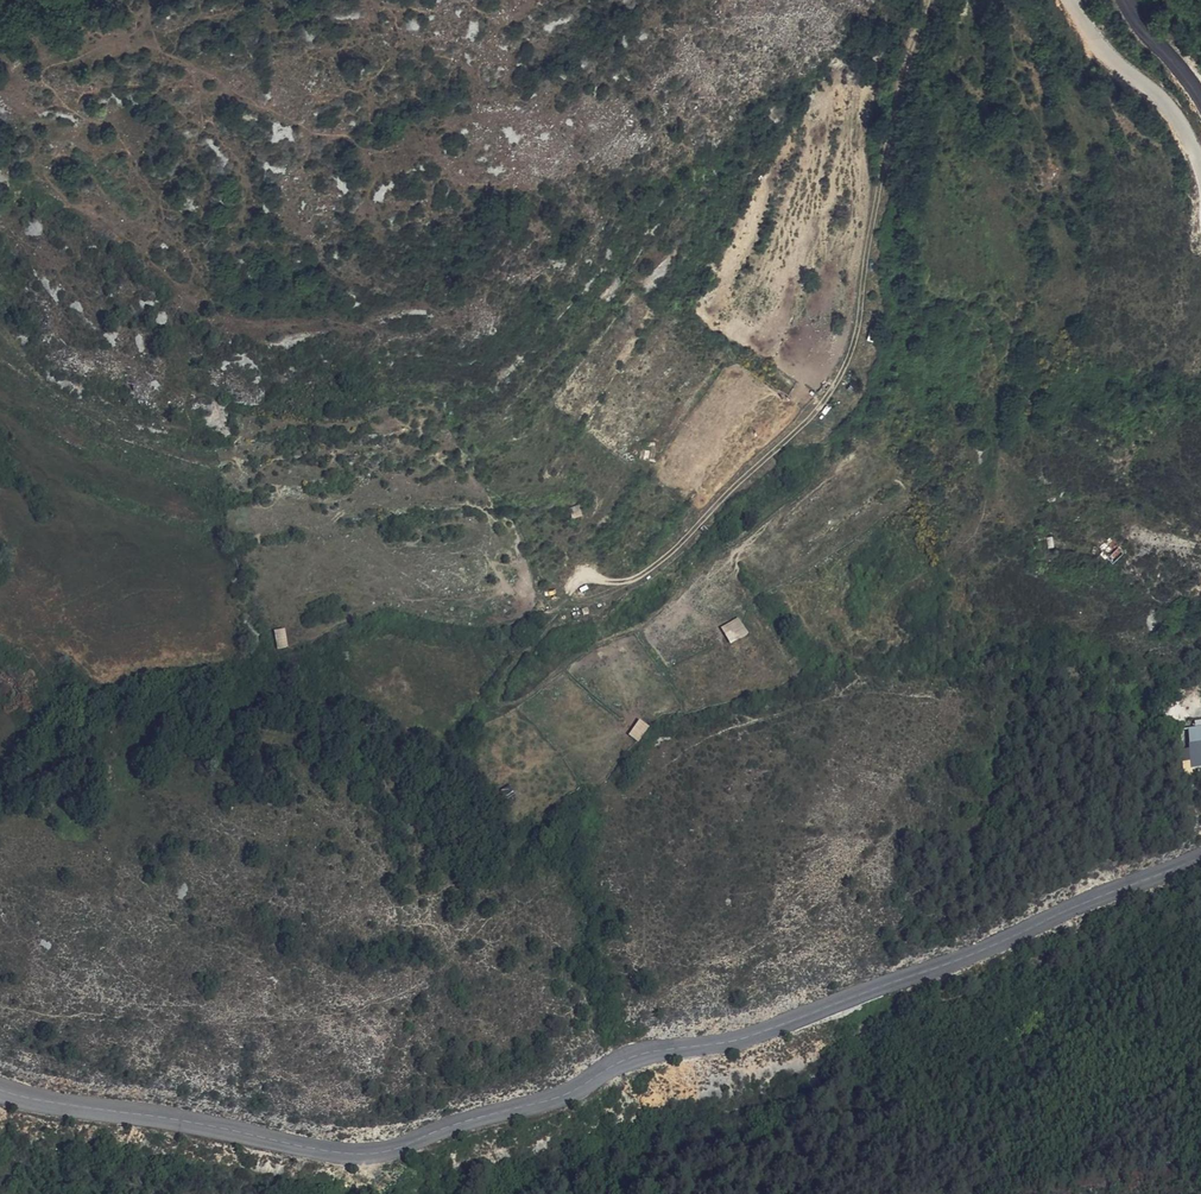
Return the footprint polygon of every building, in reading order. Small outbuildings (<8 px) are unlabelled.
[(43,20),(46,9),(34,6),(31,17),(43,20)] [(702,293),(712,299),(721,283),(711,277),(702,293)] [(640,463),(649,446),(640,441),(631,458),(640,463)] [(572,515),(582,512),(579,502),(569,505),(572,515)] [(1116,540),(1102,549),(1110,561),(1123,553),(1116,540)] [(721,626),(729,643),(748,634),(740,616),(721,626)] [(285,627),(274,629),(278,649),(288,647),(285,627)] [(638,718),(628,734),(638,741),(649,725),(638,718)] [(505,800),(514,796),(509,785),(500,790),(505,800)]
